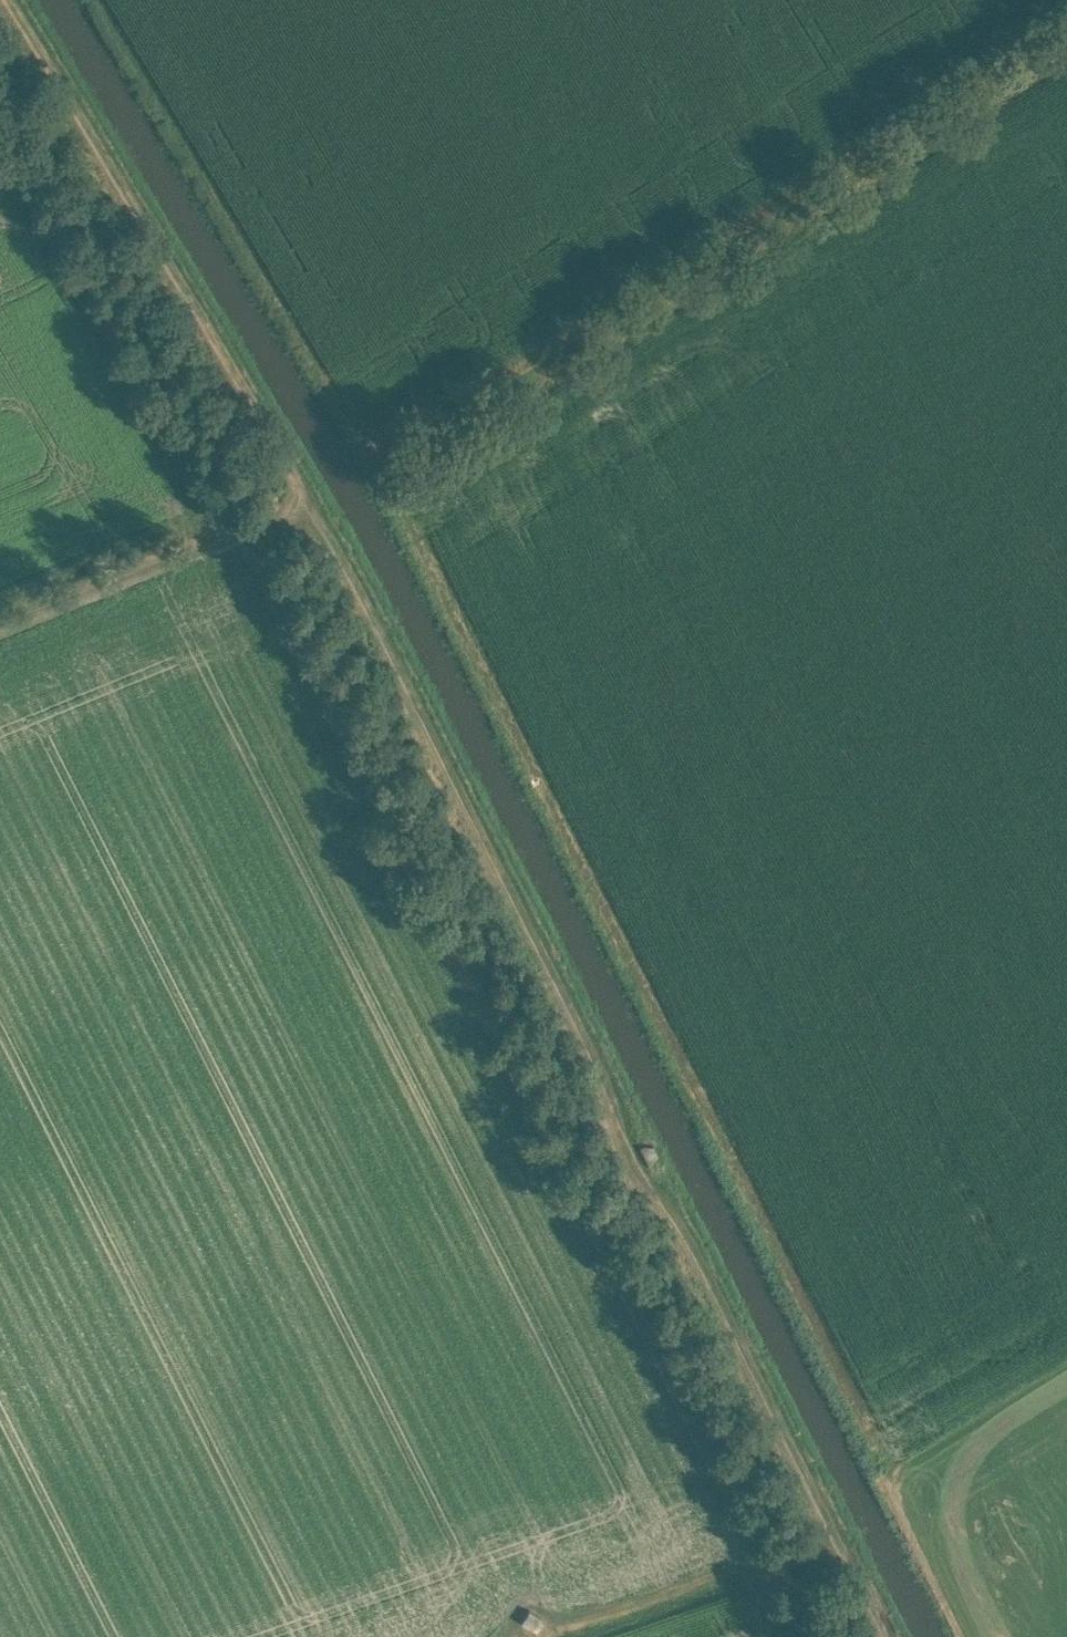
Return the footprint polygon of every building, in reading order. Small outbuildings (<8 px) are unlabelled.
[(644,1149),(640,1151),(651,1173),(654,1171),(661,1160),(656,1150),(644,1149)] [(537,1614),(528,1626),(540,1635),(549,1623),(537,1614)]
